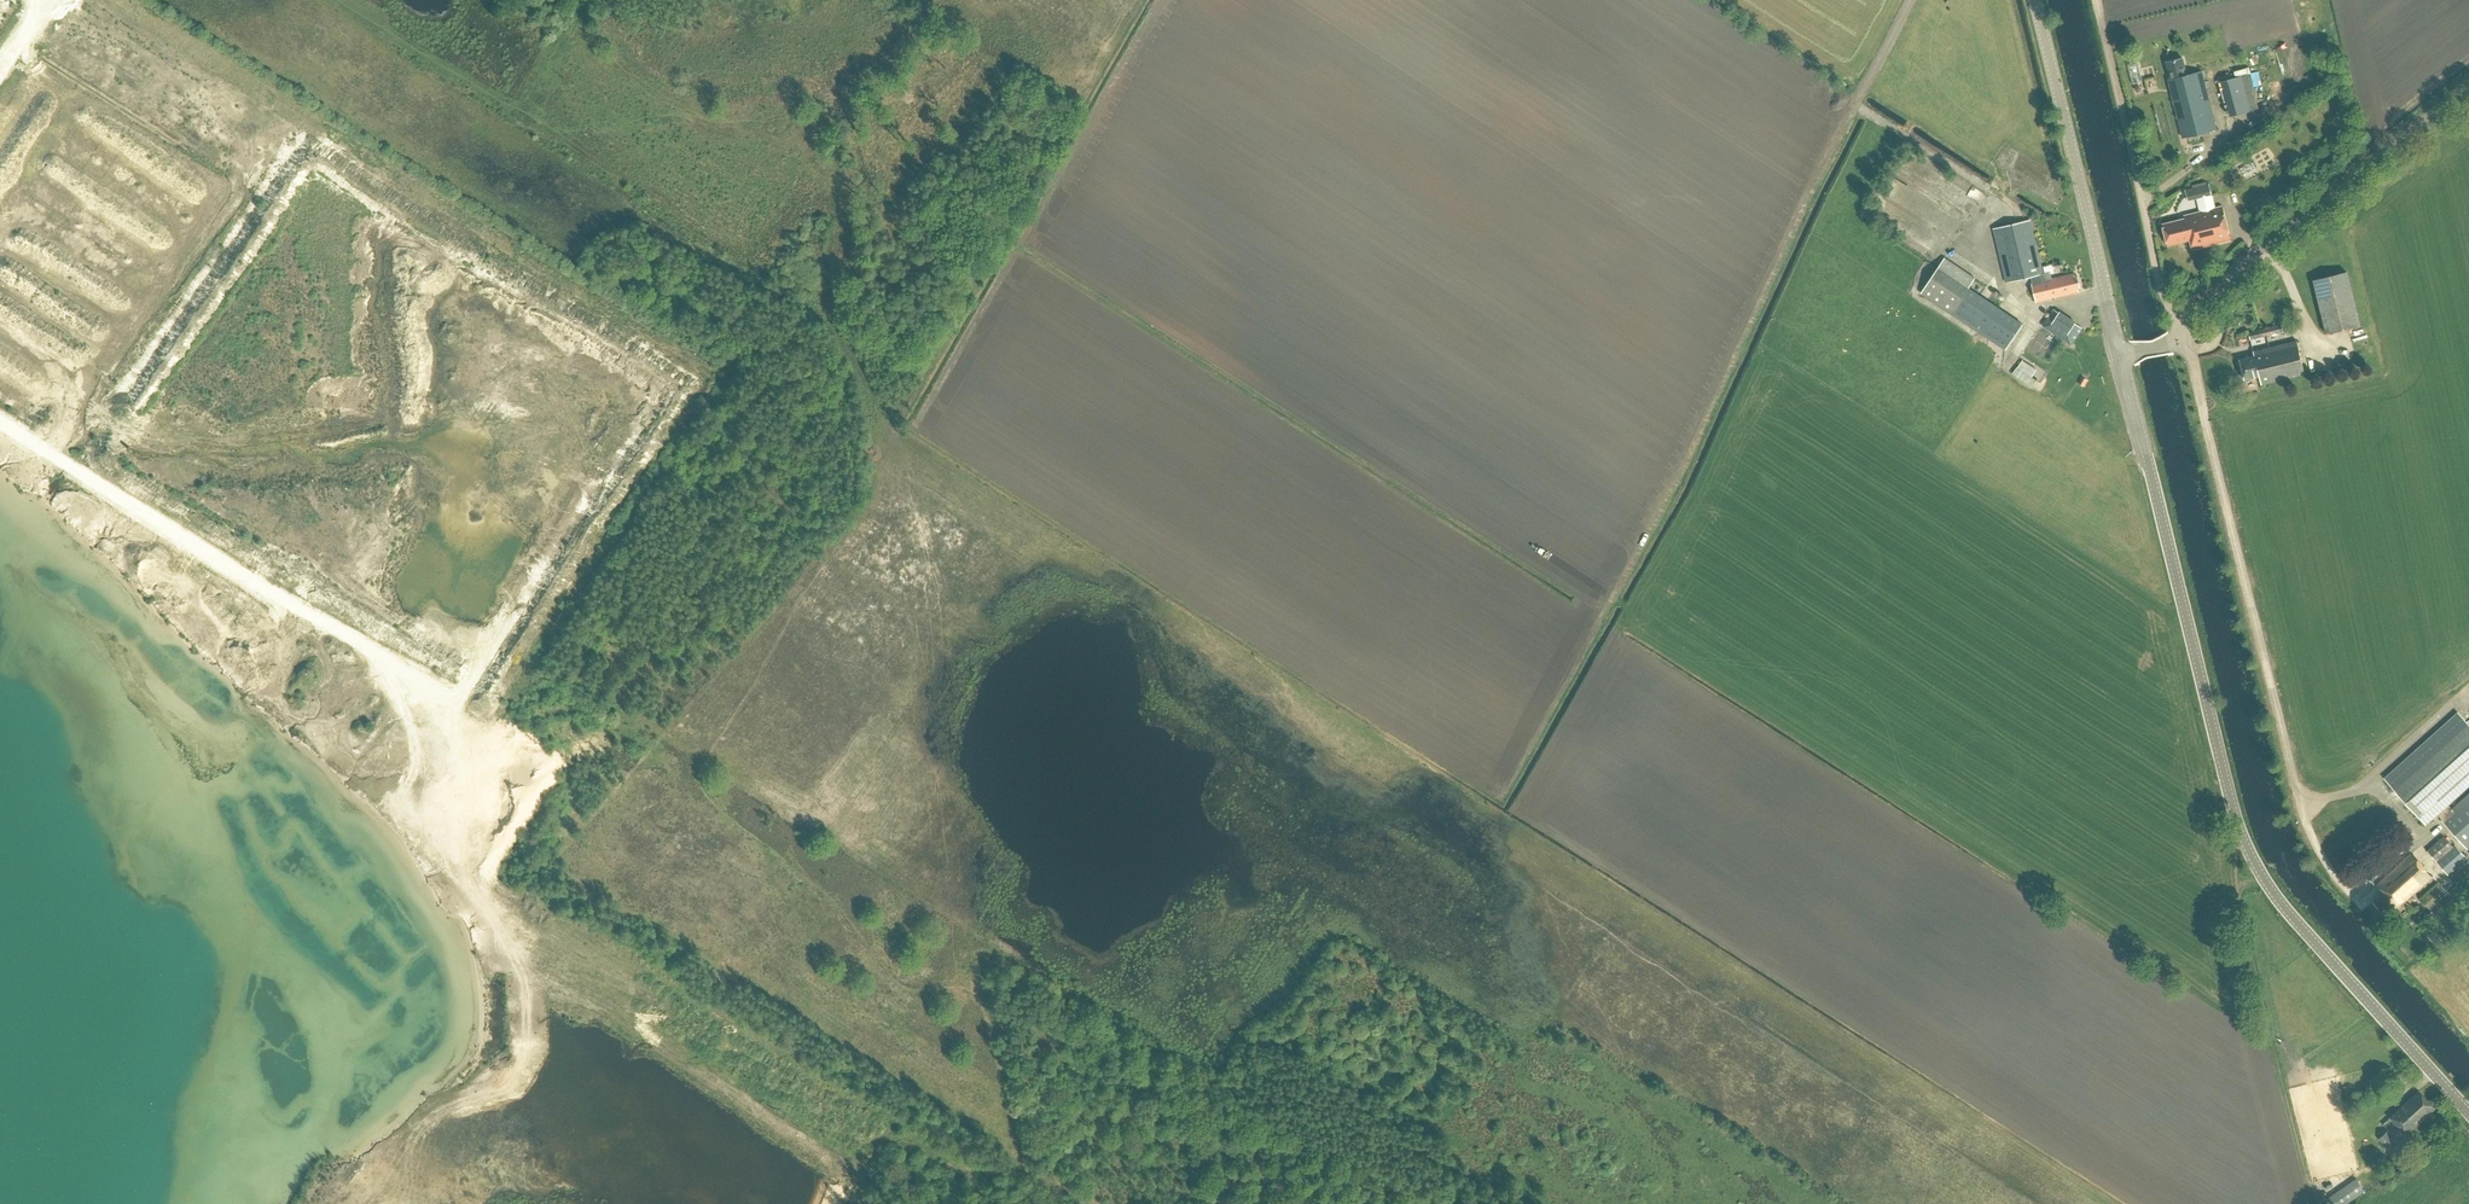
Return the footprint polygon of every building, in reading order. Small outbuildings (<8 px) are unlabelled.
[(2188,76),(2183,58),(2166,63),(2171,79),(2168,80),(2183,138),(2216,129),(2201,72),(2188,76)] [(2161,86),(2159,70),(2148,71),(2150,87),(2161,86)] [(2231,116),(2251,110),(2242,76),(2222,81),(2231,116)] [(2154,108),(2171,107),(2169,87),(2153,88),(2154,108)] [(2182,178),(2195,168),(2191,162),(2178,172),(2182,178)] [(2187,200),(2196,198),(2199,211),(2184,215),(2186,220),(2163,226),(2169,246),(2190,241),(2193,249),(2229,240),(2221,206),(2215,207),(2212,195),(2208,182),(2184,188),(2187,200)] [(1892,208),(1891,198),(1883,199),(1884,209),(1892,208)] [(2042,280),(2040,273),(2043,273),(2030,220),(1994,228),(2007,281),(2031,275),(2033,282),(2031,282),(2036,300),(2078,290),(2077,287),(2079,286),(2076,274),(2074,275),(2073,272),(2042,280)] [(2006,350),(2022,325),(1968,289),(1976,278),(1945,257),(1921,293),(2006,350)] [(2054,271),(2062,269),(2061,263),(2053,264),(2054,271)] [(2326,332),(2360,324),(2348,271),(2313,279),(2326,332)] [(2077,319),(2062,308),(2059,313),(2054,310),(2042,327),(2071,347),(2083,329),(2074,323),(2077,319)] [(2251,338),(2283,331),(2282,323),(2249,331),(2251,338)] [(2304,371),(2297,338),(2254,349),(2255,354),(2241,358),(2245,379),(2260,375),(2262,381),(2304,371)] [(2032,388),(2037,380),(2032,377),(2037,370),(2021,360),(2012,375),(2032,388)] [(2448,801),(2468,782),(2468,724),(2395,790),(2424,822),(2436,812),(2448,801)] [(2453,846),(2436,859),(2448,874),(2467,859),(2455,844),(2453,846)] [(2390,921),(2397,915),(2393,911),(2432,877),(2411,855),(2376,886),(2383,893),(2373,902),(2390,921)] [(2430,908),(2447,894),(2438,884),(2422,898),(2430,908)] [(2414,909),(2419,914),(2424,910),(2419,905),(2414,909)] [(2428,924),(2436,916),(2432,912),(2424,919),(2428,924)] [(2406,1134),(2435,1107),(2419,1090),(2390,1117),(2406,1134)] [(2388,1149),(2398,1141),(2389,1129),(2378,1138),(2388,1149)]
